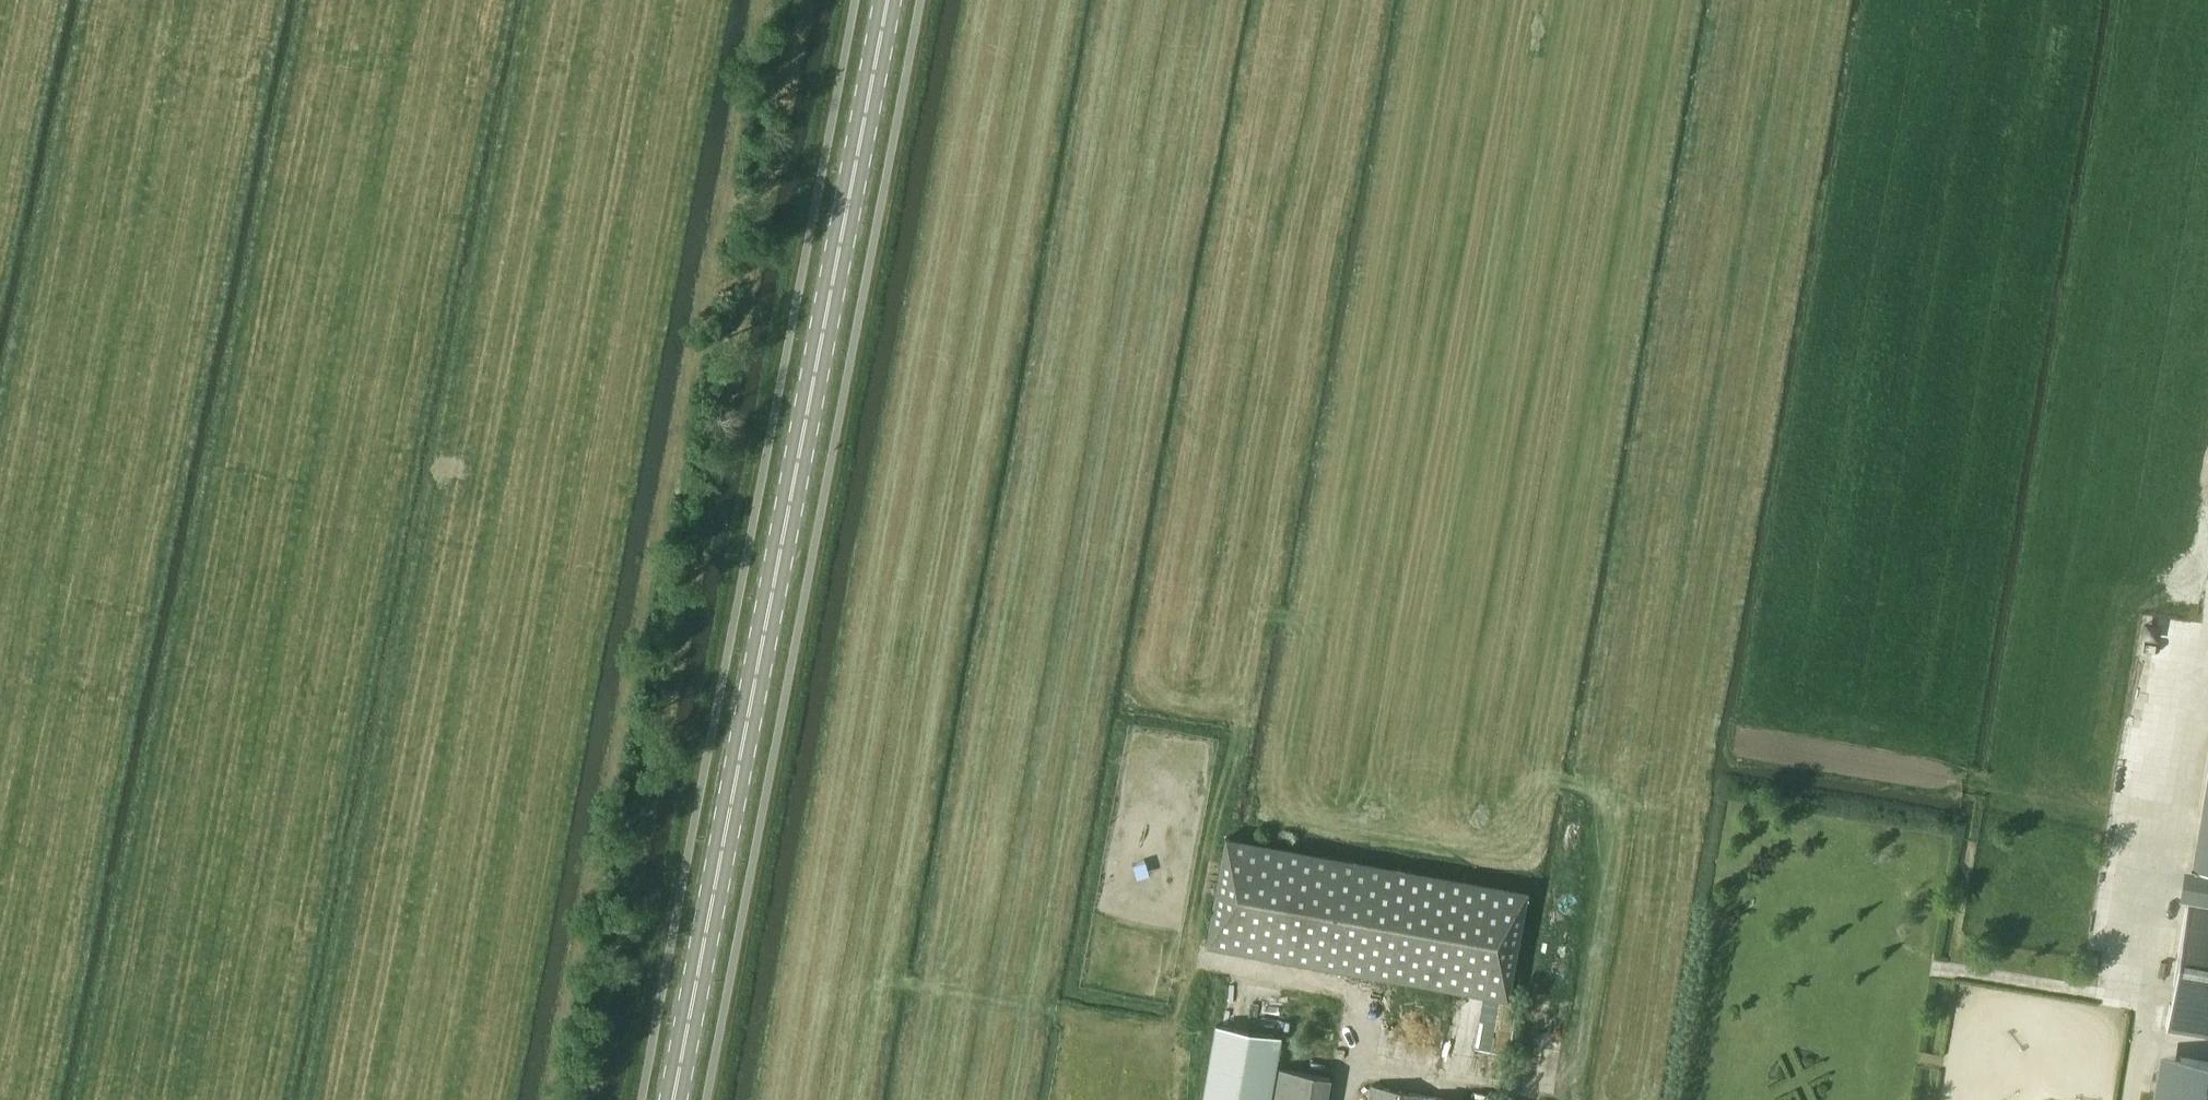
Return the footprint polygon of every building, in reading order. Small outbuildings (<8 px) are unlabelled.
[(2192,869),(2207,872),(2207,775),(2192,869)] [(1226,837),(1206,945),(1507,1000),(1527,892),(1226,837)] [(2166,1028),(2207,1035),(2207,899),(2188,896),(2167,1020),(2166,1028)] [(1202,1099),(1271,1099),(1282,1037),(1215,1026),(1202,1099)] [(2155,1099),(2207,1099),(2207,1062),(2184,1058),(2160,1072),(2155,1099)] [(1273,1099),(1326,1099),(1330,1078),(1278,1069),(1273,1099)] [(1371,1085),(1368,1099),(1452,1099),(1371,1085)]
